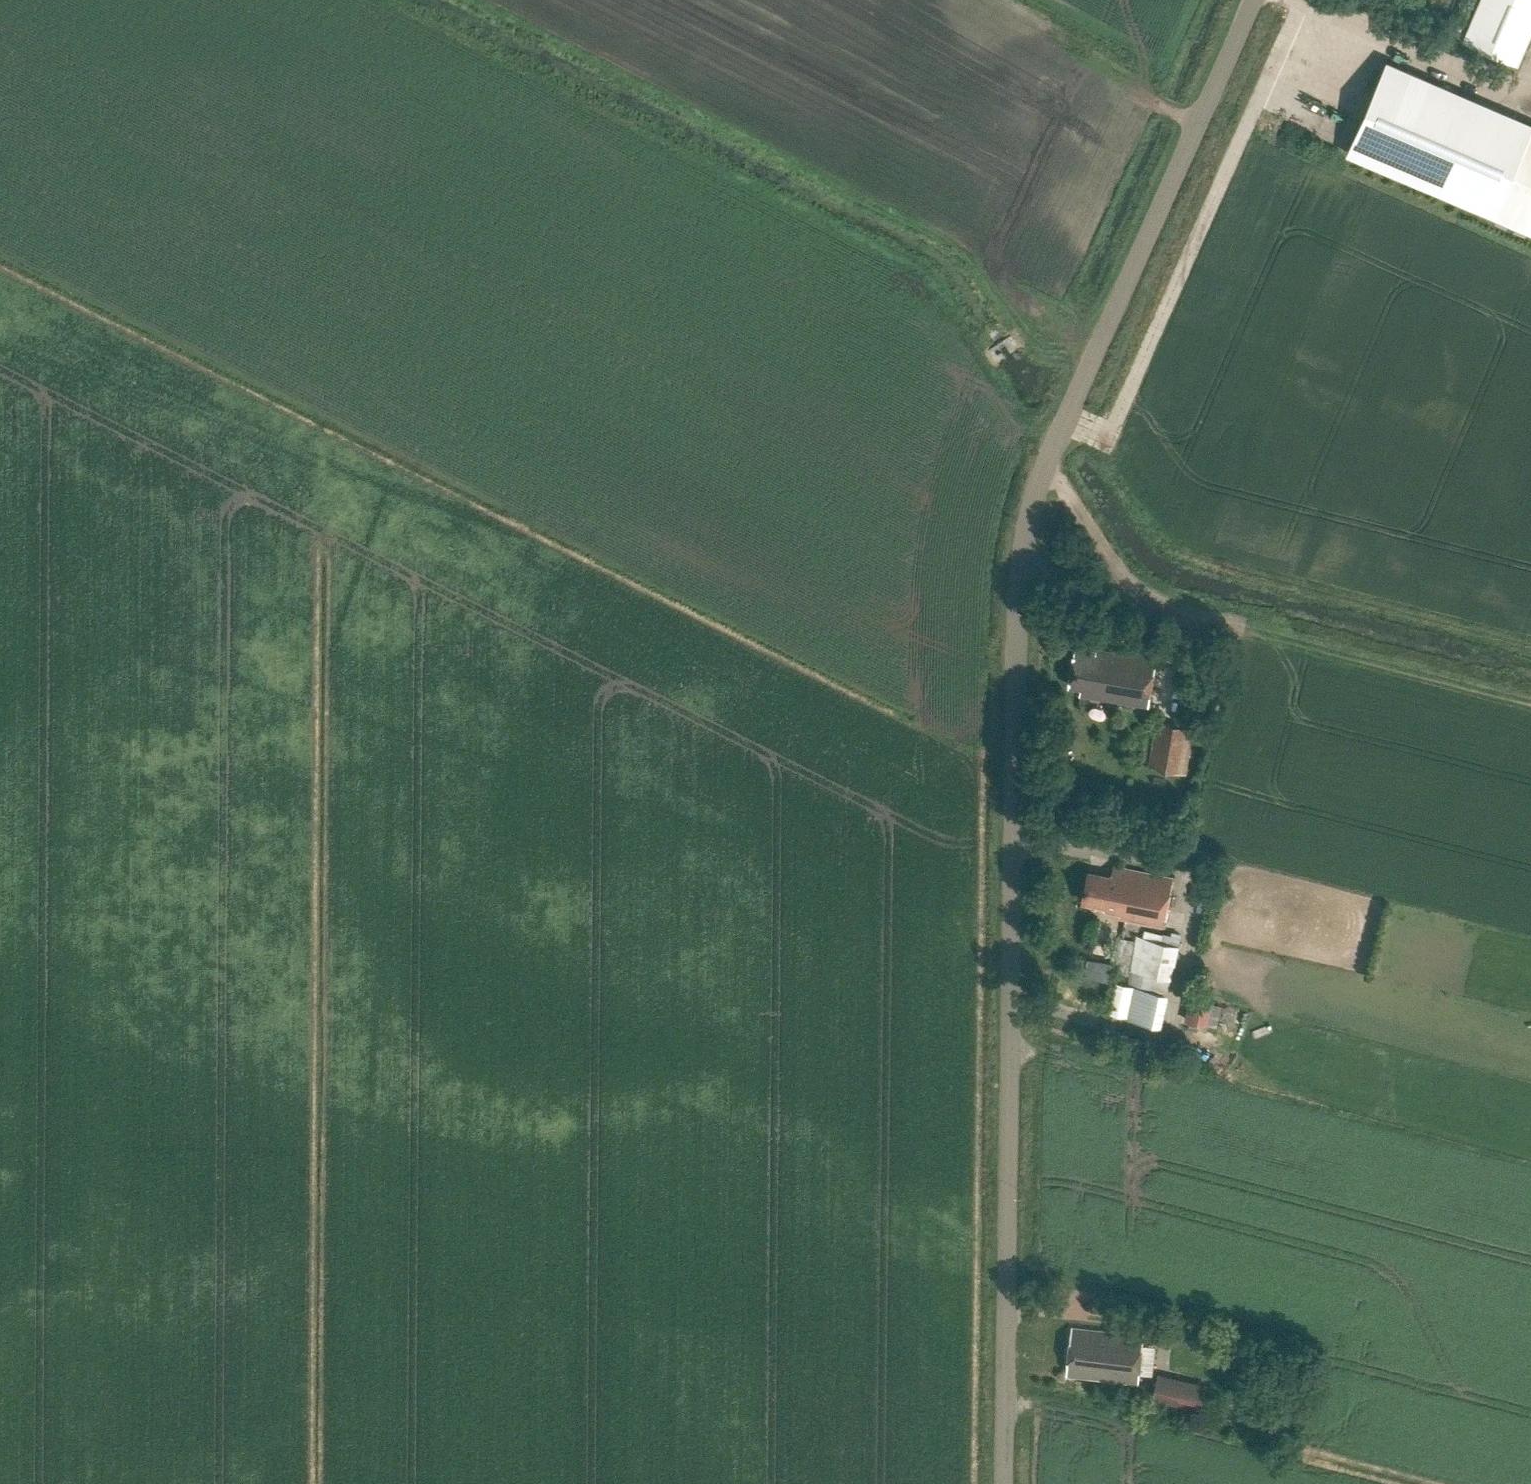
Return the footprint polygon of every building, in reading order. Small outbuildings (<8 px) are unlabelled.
[(1463,40),(1518,64),(1530,34),(1530,0),(1480,0),(1463,40)] [(1348,151),(1405,175),(1530,230),(1530,119),(1445,82),(1389,58),(1348,151)] [(1097,647),(1096,652),(1075,649),(1069,684),(1081,686),(1080,694),(1149,705),(1158,655),(1112,648),(1112,650),(1097,647)] [(1159,718),(1150,762),(1186,769),(1194,725),(1159,718)] [(1120,915),(1163,923),(1173,877),(1113,865),(1111,875),(1089,871),(1083,899),(1105,904),(1105,908),(1121,911),(1120,915)] [(1114,970),(1129,973),(1127,981),(1135,982),(1134,985),(1129,1016),(1164,1023),(1170,987),(1168,987),(1170,975),(1172,975),(1174,960),(1176,960),(1182,929),(1172,927),(1171,931),(1144,926),(1143,933),(1136,932),(1135,938),(1120,935),(1114,970)] [(1108,980),(1111,961),(1088,957),(1085,977),(1108,980)] [(1111,1013),(1129,1016),(1134,985),(1116,982),(1111,1013)] [(1193,995),(1188,1018),(1216,1025),(1222,1002),(1193,995)] [(1066,1374),(1138,1382),(1143,1334),(1072,1326),(1066,1374)] [(1153,1399),(1178,1405),(1184,1379),(1159,1373),(1153,1399)]
